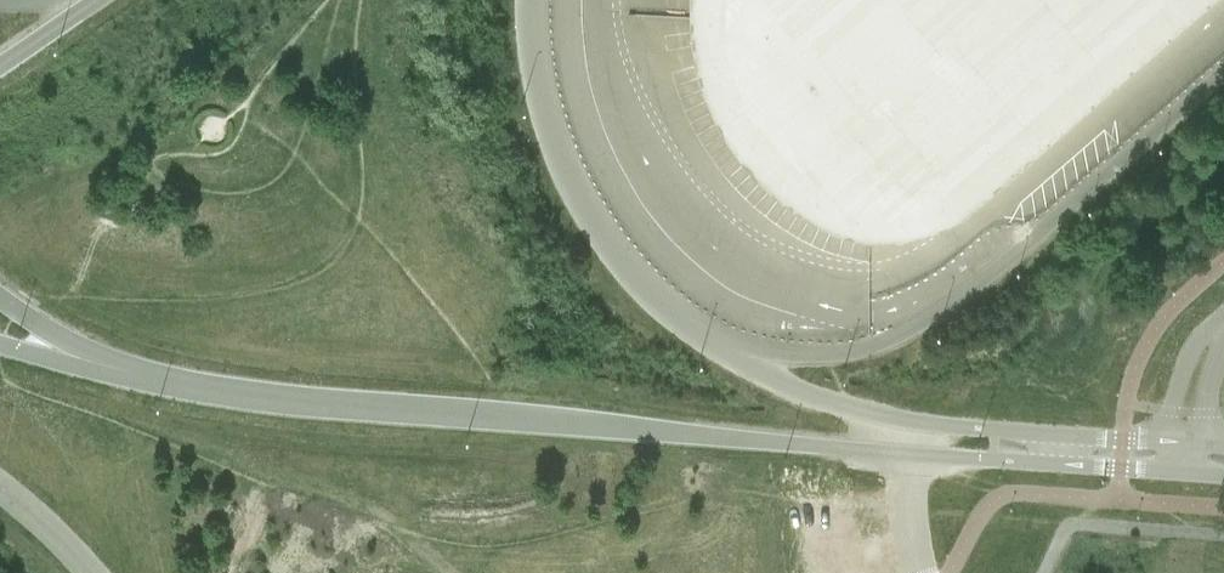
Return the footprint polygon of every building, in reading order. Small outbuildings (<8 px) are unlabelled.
[(689,18),(691,33),(692,43),(697,69),(705,93),(715,116),(727,137),(740,156),(756,174),(773,190),(792,205),(813,218),(836,229),(864,236),(900,236),(933,228),(958,215),(978,199),(1207,0),(689,0),(689,18)]
